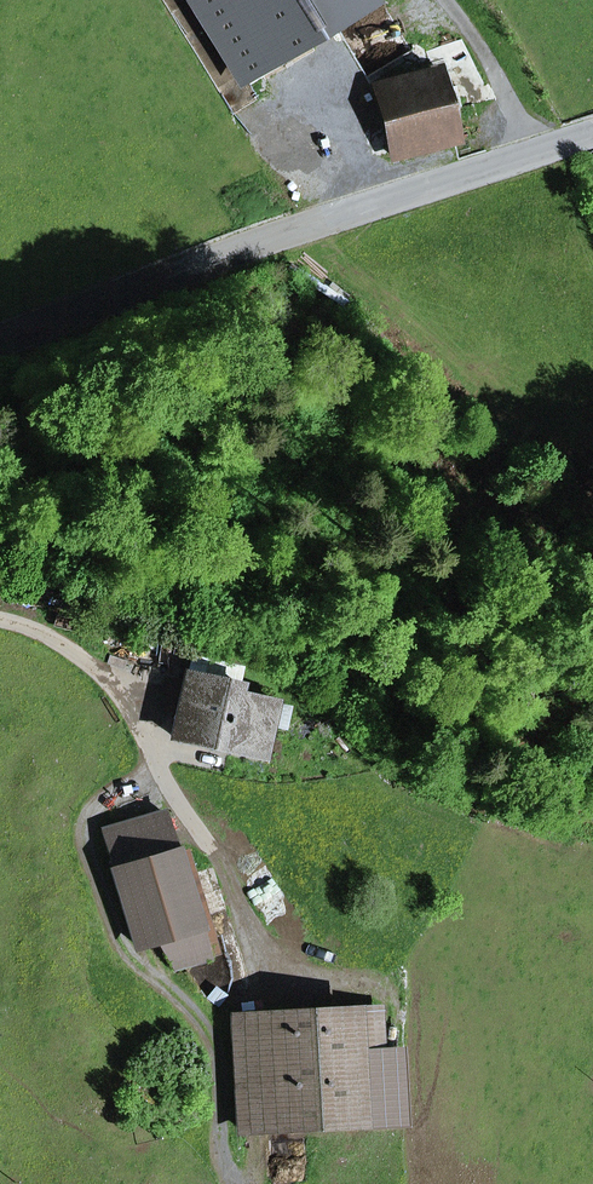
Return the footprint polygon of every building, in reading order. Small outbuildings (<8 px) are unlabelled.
[(243,76),(358,6),(354,0),(196,0),(243,76)] [(404,49),(403,57),(408,64),(416,65),(423,61),(424,53),(419,46),(411,45),(404,49)] [(446,54),(450,62),(459,63),(465,55),(461,47),(452,46),(446,54)] [(436,70),(373,86),(384,128),(391,156),(454,140),(436,70)] [(384,128),(373,86),(371,78),(329,88),(335,109),(329,110),(336,140),(384,128)] [(261,756),(273,703),(237,695),(239,685),(187,674),(173,736),(200,742),(201,734),(224,739),(222,747),(261,756)] [(222,747),(224,739),(201,734),(200,742),(199,746),(221,751),(222,747)] [(155,940),(198,927),(163,811),(102,829),(137,945),(155,940)] [(198,927),(155,940),(172,967),(207,957),(198,927)] [(199,985),(208,986),(213,978),(209,970),(200,969),(195,976),(199,985)] [(211,993),(213,1001),(219,1005),(227,1002),(229,995),(225,988),(217,987),(211,993)] [(241,1130),(357,1123),(352,1048),(380,1047),(378,1009),(235,1017),(241,1130)]
